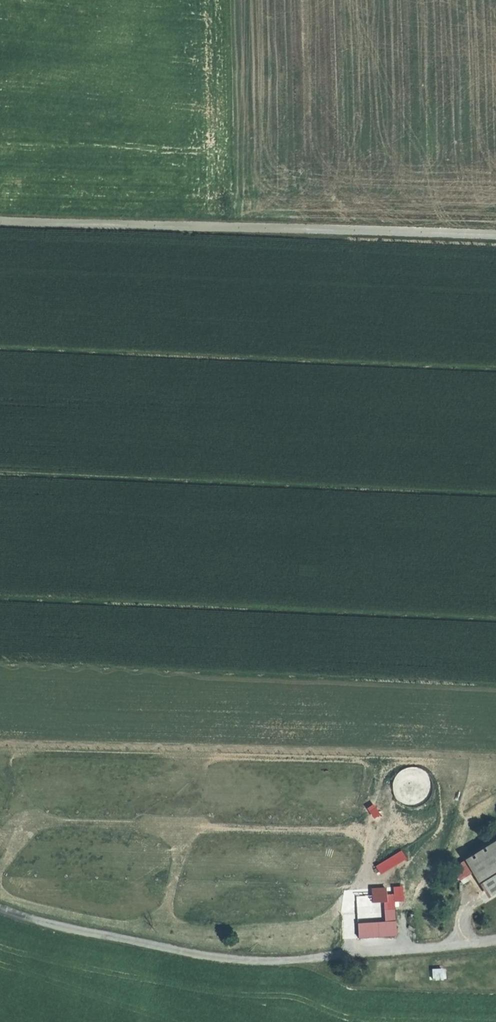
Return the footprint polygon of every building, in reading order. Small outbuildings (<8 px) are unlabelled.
[(464,862),(475,878),(495,865),(495,842),(464,862)] [(382,873),(409,858),(404,849),(377,864),(382,873)] [(376,912),(359,914),(361,938),(399,935),(396,892),(384,893),(385,901),(376,902),(376,912)]
